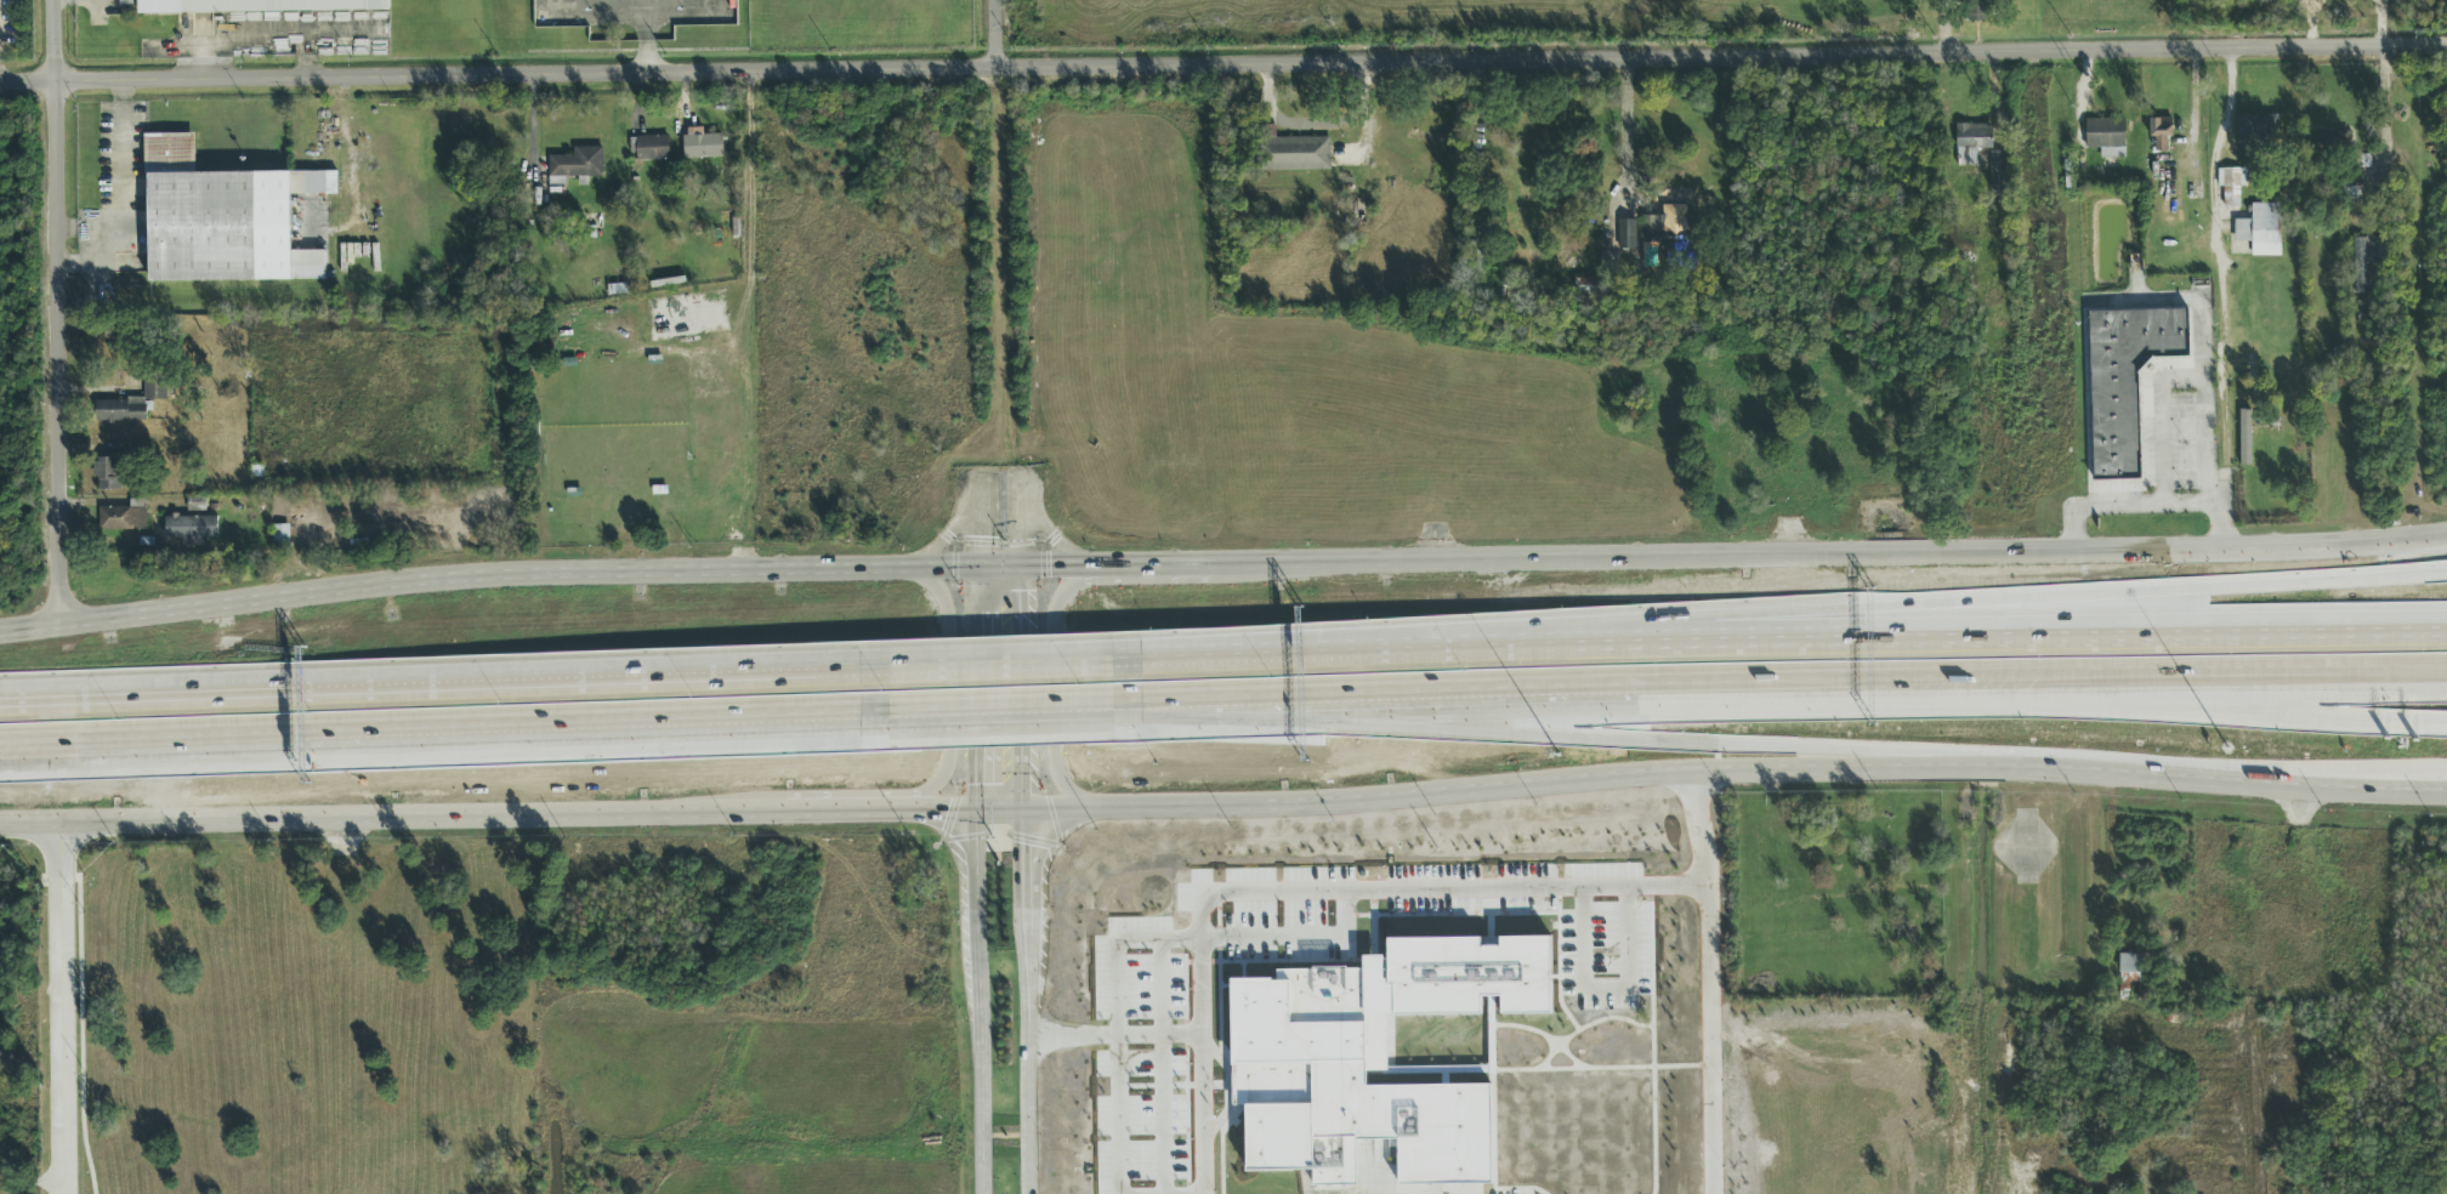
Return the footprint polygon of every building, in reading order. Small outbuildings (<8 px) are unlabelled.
[(138,13),(390,11),(389,0),(138,0),(138,13)] [(2281,116),(2238,116),(2238,142),(2281,142),(2281,116)] [(2149,119),(2149,139),(2155,139),(2155,153),(2168,152),(2167,139),(2172,139),(2171,119),(2149,119)] [(2085,120),(2085,149),(2101,149),(2101,157),(2125,157),(2125,120),(2085,120)] [(1957,149),(1992,149),(1992,125),(1957,125),(1957,149)] [(148,282),(293,280),(291,251),(256,251),(256,195),(271,194),(271,172),(195,172),(195,133),(147,135),(148,282)] [(685,135),(685,158),(722,158),(722,135),(685,135)] [(637,136),(637,161),(669,161),(669,136),(637,136)] [(1332,138),(1256,138),(1256,171),(1332,171),(1332,138)] [(603,148),(574,148),(574,157),(550,157),(550,178),(603,178),(603,148)] [(2356,166),(2371,166),(2371,157),(2356,157),(2356,166)] [(2242,207),(2242,169),(2218,169),(2218,187),(2222,187),(2222,207),(2242,207)] [(2281,256),(2281,204),(2252,204),(2252,221),(2236,221),(2235,241),(2252,241),(2252,256),(2281,256)] [(1619,220),(1619,250),(1635,250),(1635,220),(1619,220)] [(1642,255),(1693,255),(1693,220),(1642,220),(1642,255)] [(2354,239),(2355,294),(2369,294),(2368,262),(2383,261),(2381,238),(2354,239)] [(1575,295),(1614,295),(1614,277),(1575,277),(1575,295)] [(2357,320),(2372,319),(2371,301),(2356,302),(2357,320)] [(2090,312),(2093,481),(2141,479),(2139,356),(2187,356),(2186,309),(2090,312)] [(167,401),(167,379),(143,380),(144,400),(97,401),(97,423),(146,423),(146,401),(167,401)] [(2239,466),(2252,466),(2252,410),(2239,410),(2239,466)] [(123,490),(123,459),(96,459),(96,490),(123,490)] [(188,511),(206,511),(206,498),(188,498),(188,511)] [(100,530),(132,530),(132,507),(100,507),(100,530)] [(166,517),(166,538),(217,538),(217,517),(166,517)] [(273,525),(273,551),(290,551),(290,525),(273,525)] [(1388,940),(1388,987),(1394,987),(1395,1016),(1481,1015),(1481,996),(1501,996),(1501,1015),(1551,1014),(1550,938),(1500,939),(1500,949),(1480,950),(1480,939),(1388,940)] [(2148,954),(2119,954),(2119,983),(2148,983),(2148,954)] [(1491,1085),(1366,1088),(1366,1066),(1265,1068),(1265,1083),(1258,1083),(1259,1105),(1246,1106),(1247,1172),(1313,1171),(1313,1187),(1357,1187),(1356,1141),(1398,1140),(1399,1186),(1493,1185),(1491,1085)]
